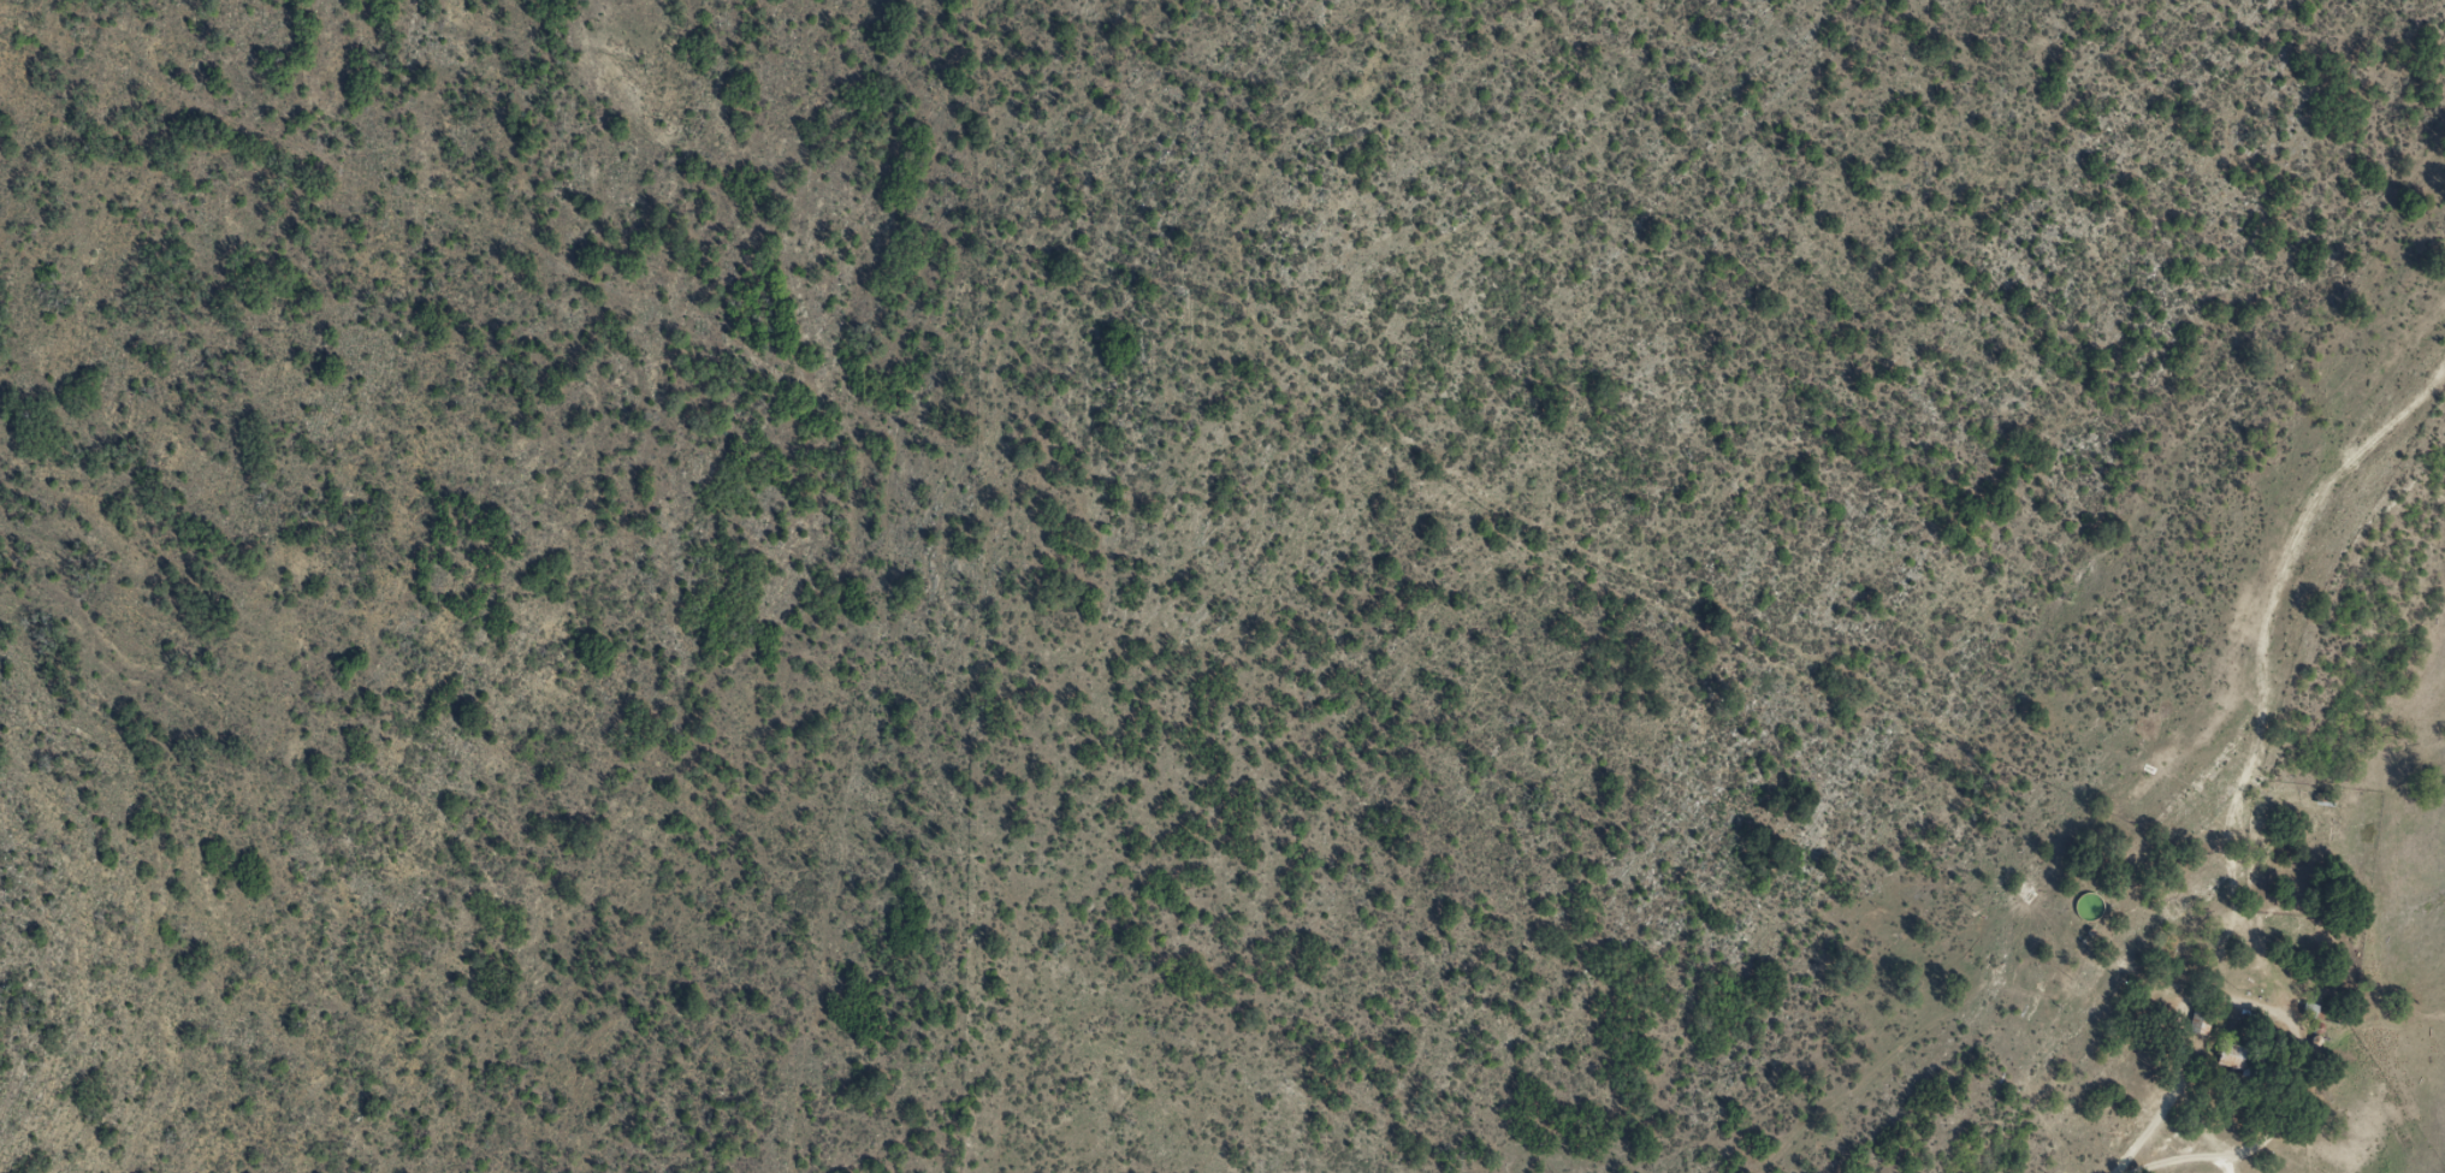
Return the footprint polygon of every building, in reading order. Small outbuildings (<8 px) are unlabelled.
[(2184,1029),(2202,1034),(2210,1010),(2192,1004),(2184,1029)] [(2213,1062),(2244,1072),(2252,1049),(2221,1038),(2213,1062)]
